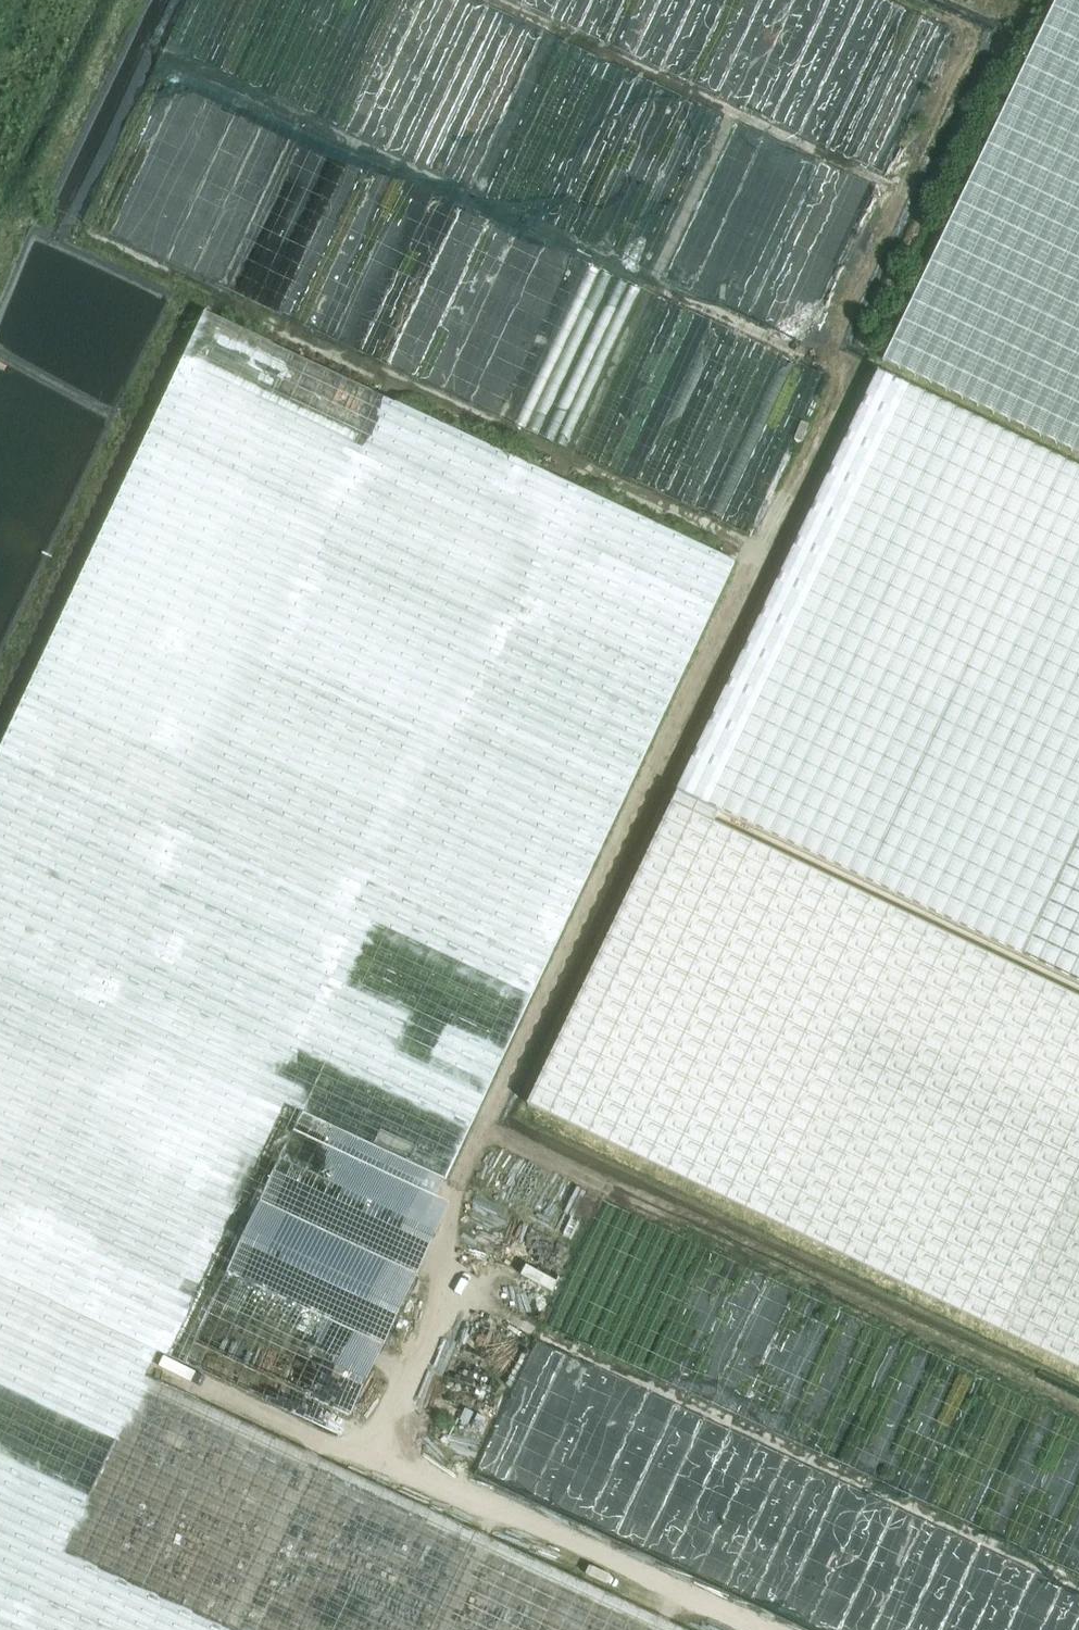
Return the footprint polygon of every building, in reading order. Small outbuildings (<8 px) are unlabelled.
[(1048,18),(886,355),(884,360),(1078,454),(1078,0),(1056,0),(1048,18)] [(376,1461),(494,1209),(441,1184),(736,553),(204,303),(0,737),(0,1629),(736,1629),(376,1461)] [(678,790),(679,791),(720,811),(1078,983),(1078,467),(879,371),(694,756),(678,790)] [(714,823),(720,811),(679,791),(529,1105),(1078,1369),(1078,997),(714,823)]
